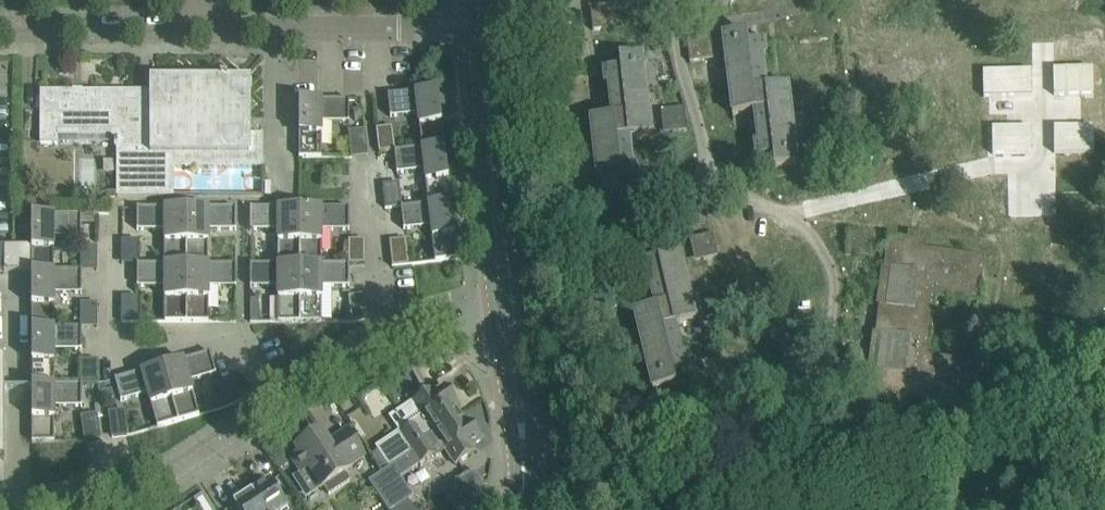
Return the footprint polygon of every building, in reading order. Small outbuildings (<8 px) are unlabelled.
[(791,163),(783,81),(755,84),(750,29),(687,35),(689,61),(714,59),(719,114),(743,112),(748,167),(791,163)] [(627,135),(686,132),(685,107),(654,109),(651,54),(609,57),(613,119),(594,120),(598,180),(630,178),(627,135)] [(1087,55),(1032,56),(1034,144),(1088,143),(1087,55)] [(117,138),(117,142),(117,197),(174,197),(174,168),(263,169),(263,135),(251,135),(251,79),(150,79),(150,92),(141,92),(140,122),(118,122),(117,133),(117,138)] [(388,95),(390,117),(418,114),(422,149),(444,146),(438,89),(388,95)] [(58,144),(58,138),(117,138),(117,133),(118,122),(140,122),(141,92),(40,92),(40,144),(58,144)] [(299,100),(299,158),(322,158),(322,122),(349,122),(349,100),(299,100)] [(395,126),(379,126),(380,151),(396,150),(395,126)] [(353,130),(354,154),(370,153),(369,129),(353,130)] [(394,152),(397,174),(425,170),(429,204),(401,207),(401,208),(451,202),(444,146),(422,149),(394,152)] [(19,211),(32,212),(32,189),(19,188),(19,211)] [(384,205),(403,205),(402,188),(384,189),(384,205)] [(435,262),(458,259),(451,202),(401,208),(404,230),(431,227),(435,262)] [(137,208),(137,230),(165,230),(165,264),(137,264),(137,265),(187,265),(187,208),(137,208)] [(236,230),(236,208),(187,208),(187,265),(236,265),(236,264),(209,264),(209,230),(236,230)] [(250,265),(300,265),(300,208),(250,208),(250,230),(278,230),(278,264),(250,264),(250,265)] [(349,230),(349,208),(300,208),(300,265),(349,265),(349,264),(322,264),(322,230),(349,230)] [(32,246),(32,271),(32,272),(82,272),(82,271),(54,271),(54,237),(82,237),(82,224),(82,215),(32,215),(32,245),(32,246)] [(94,215),(82,215),(82,224),(95,224),(94,215)] [(904,236),(888,234),(875,325),(877,325),(868,387),(902,391),(902,389),(910,390),(912,371),(932,374),(931,382),(955,386),(959,360),(927,355),(935,299),(975,304),(982,255),(923,247),(925,233),(905,230),(904,236)] [(691,238),(696,260),(716,255),(711,234),(691,238)] [(388,241),(391,267),(411,265),(408,239),(388,241)] [(32,271),(32,246),(5,246),(0,246),(0,271),(32,271)] [(628,309),(643,390),(685,382),(674,323),(691,319),(678,247),(640,254),(650,305),(628,309)] [(165,322),(187,322),(187,265),(137,265),(137,287),(165,287),(165,322)] [(236,287),(236,265),(187,265),(187,322),(209,322),(209,287),(236,287)] [(250,265),(250,287),(278,287),(278,322),(300,322),(300,265),(250,265)] [(349,265),(300,265),(300,322),(322,322),(322,287),(349,287),(349,265)] [(82,328),(54,328),(54,294),(82,294),(82,272),(32,272),(32,329),(82,328)] [(259,323),(259,300),(257,300),(257,295),(250,295),(250,299),(250,322),(259,323)] [(139,320),(139,296),(124,297),(125,320),(139,320)] [(82,328),(32,329),(32,385),(54,385),(54,350),(82,350),(82,328)] [(210,352),(162,366),(178,422),(199,416),(189,382),(216,374),(210,352)] [(178,422),(162,366),(115,380),(121,402),(147,394),(157,428),(178,422)] [(98,385),(97,385),(99,393),(106,390),(104,383),(98,385)] [(32,442),(55,442),(55,407),(82,407),(82,385),(54,385),(32,385),(32,389),(32,442)] [(460,417),(454,408),(458,406),(446,387),(433,396),(430,391),(414,402),(423,416),(413,423),(414,425),(401,434),(400,431),(376,447),(390,469),(394,467),(404,460),(414,454),(411,450),(460,417)] [(111,391),(100,394),(102,404),(114,400),(111,391)] [(465,425),(460,417),(411,450),(414,454),(404,460),(411,471),(435,456),(436,457),(446,450),(456,465),(472,454),(469,449),(482,440),(469,422),(465,425)] [(299,454),(292,459),(301,474),(309,469),(322,489),(326,496),(349,481),(344,474),(347,473),(345,469),(364,456),(360,449),(348,431),(328,443),(321,432),(296,449),(299,454)] [(370,483),(388,509),(395,509),(414,497),(394,467),(390,469),(370,483)] [(457,482),(470,501),(487,490),(474,471),(457,482)] [(270,481),(252,493),(263,509),(290,509),(289,507),(288,508),(270,481)] [(252,493),(233,505),(237,509),(263,509),(252,493)] [(395,509),(414,509),(408,501),(395,509)]
